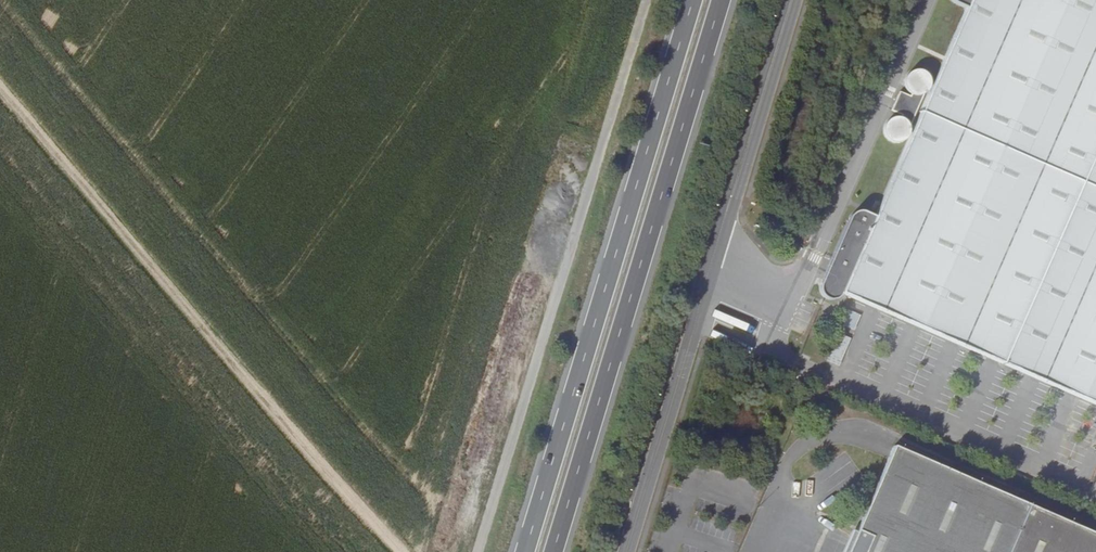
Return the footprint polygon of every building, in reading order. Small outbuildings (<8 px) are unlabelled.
[(972,4),(879,213),(870,209),(865,209),(859,211),(855,214),(825,284),(824,288),(826,293),(830,297),(835,299),(840,298),(844,297),(848,292),(1095,402),(1095,0),(964,0),(972,4)] [(918,67),(914,68),(912,70),(909,74),(908,80),(910,86),(915,90),(914,93),(904,88),(895,107),(905,110),(904,114),(900,113),(896,115),(892,119),(890,123),(891,130),(893,134),(898,138),(904,139),(908,138),(910,136),(934,82),(932,73),(928,68),(925,67),(918,67)] [(841,326),(855,330),(860,313),(846,309),(841,326)] [(898,444),(850,551),(1095,551),(1095,532),(898,444)] [(816,477),(809,477),(810,493),(817,492),(816,477)]
